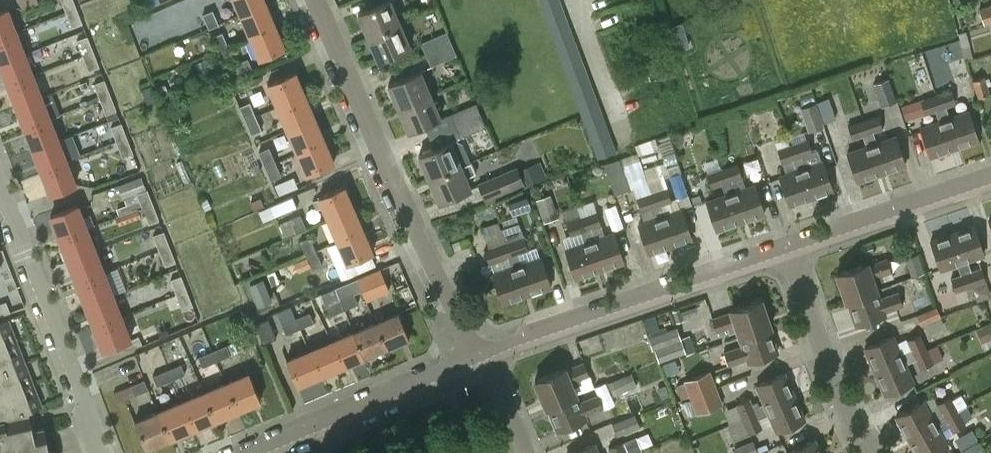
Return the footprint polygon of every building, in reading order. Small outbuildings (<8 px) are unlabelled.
[(66,12),(76,8),(73,0),(62,0),(66,12)] [(267,5),(265,0),(236,0),(242,15),(267,5)] [(368,38),(400,24),(390,0),(358,14),(368,38)] [(543,14),(561,7),(558,0),(543,0),(538,2),(543,14)] [(242,15),(252,37),(276,26),(267,5),(242,15)] [(985,24),(990,22),(990,6),(980,9),(985,24)] [(543,14),(547,26),(565,19),(561,7),(543,14)] [(76,8),(66,12),(72,27),(82,23),(76,8)] [(16,32),(7,9),(0,12),(0,38),(16,32)] [(219,24),(213,9),(203,14),(209,28),(219,24)] [(547,26),(552,38),(570,31),(565,19),(547,26)] [(410,48),(400,24),(368,38),(378,62),(410,48)] [(286,49),(276,26),(252,37),(261,59),(286,49)] [(967,30),(958,33),(962,47),(970,45),(967,30)] [(552,38),(556,50),(575,43),(570,31),(552,38)] [(25,53),(16,32),(0,38),(0,63),(25,53)] [(420,44),(425,55),(452,44),(447,32),(420,44)] [(214,37),(219,49),(229,46),(223,33),(214,37)] [(77,39),(83,55),(94,51),(87,36),(77,39)] [(556,50),(561,62),(579,55),(575,43),(556,50)] [(452,44),(425,55),(430,67),(457,56),(452,44)] [(229,46),(219,49),(225,62),(234,58),(229,46)] [(94,51),(83,55),(89,70),(100,66),(94,51)] [(8,85),(33,75),(25,53),(0,63),(0,64),(8,85)] [(561,62),(566,74),(584,67),(579,55),(561,62)] [(226,67),(232,82),(254,72),(248,58),(226,67)] [(566,74),(570,85),(588,79),(584,67),(566,74)] [(279,107),(305,96),(295,72),(269,84),(279,107)] [(398,109),(431,95),(421,72),(388,86),(398,109)] [(8,85),(17,107),(42,97),(33,75),(8,85)] [(974,79),(980,97),(990,93),(990,89),(986,75),(974,79)] [(896,100),(889,78),(874,83),(881,105),(896,100)] [(94,83),(100,99),(110,95),(104,79),(94,83)] [(570,85),(575,97),(593,91),(588,79),(570,85)] [(149,80),(139,84),(148,103),(157,99),(149,80)] [(171,95),(166,84),(157,87),(161,99),(171,95)] [(955,149),(936,95),(933,87),(918,92),(925,114),(935,110),(939,121),(921,128),(930,157),(955,149)] [(936,95),(955,149),(979,140),(969,112),(950,118),(946,107),(956,103),(951,90),(936,95)] [(575,97),(579,109),(597,102),(593,91),(575,97)] [(110,95),(100,99),(106,114),(116,110),(110,95)] [(441,118),(431,95),(398,109),(409,132),(441,118)] [(279,107),(288,130),(315,118),(305,96),(279,107)] [(17,107),(25,128),(50,118),(42,97),(17,107)] [(829,98),(816,102),(823,121),(835,117),(829,98)] [(239,106),(246,121),(256,117),(250,102),(239,106)] [(581,115),(584,121),(602,114),(597,102),(579,109),(581,115)] [(824,126),(823,121),(816,102),(801,107),(809,131),(824,126)] [(449,115),(455,127),(481,116),(475,103),(449,115)] [(584,121),(588,133),(606,126),(602,114),(584,121)] [(481,116),(455,127),(460,139),(486,128),(481,116)] [(863,121),(882,174),(906,166),(896,136),(877,143),(873,132),(883,128),(879,116),(863,121)] [(256,117),(246,121),(251,134),(262,130),(256,117)] [(25,128),(34,150),(59,140),(50,118),(25,128)] [(291,155),(298,152),(325,141),(315,118),(288,130),(281,133),(291,155)] [(857,182),(882,174),(863,121),(848,126),(853,139),(863,135),(867,147),(847,153),(857,182)] [(117,142),(127,138),(121,123),(111,127),(117,142)] [(588,133),(593,145),(611,138),(606,126),(588,133)] [(133,153),(127,138),(117,142),(123,157),(133,153)] [(616,150),(611,138),(593,145),(597,157),(616,150)] [(34,150),(42,172),(67,162),(80,157),(77,150),(64,154),(59,140),(34,150)] [(419,157),(429,180),(471,161),(463,142),(457,140),(419,157)] [(793,145),(811,198),(833,191),(823,162),(807,167),(803,156),(812,153),(808,140),(793,145)] [(335,164),(325,141),(298,152),(308,176),(335,164)] [(789,205),(811,198),(793,145),(778,150),(782,163),(792,160),(796,171),(780,177),(789,205)] [(259,151),(265,166),(276,162),(269,147),(259,151)] [(718,156),(697,163),(701,174),(722,167),(718,156)] [(620,160),(605,164),(614,193),(629,189),(620,160)] [(476,173),(471,161),(429,180),(439,204),(471,190),(466,177),(476,173)] [(76,184),(67,162),(42,172),(51,194),(76,184)] [(276,162),(265,166),(271,179),(281,175),(276,162)] [(258,164),(249,168),(252,174),(261,170),(258,164)] [(532,164),(519,169),(526,186),(539,181),(532,164)] [(741,222),(765,214),(755,185),(736,192),(732,180),(742,177),(737,164),(723,169),(741,222)] [(477,183),(486,203),(525,186),(516,166),(477,183)] [(716,230),(741,222),(723,169),(707,174),(711,187),(721,184),(725,195),(707,202),(716,230)] [(119,216),(153,203),(148,188),(146,189),(141,176),(118,185),(126,205),(116,208),(119,216)] [(330,220),(354,209),(344,187),(312,200),(316,210),(324,207),(330,220)] [(653,193),(670,246),(692,239),(682,210),(665,216),(662,205),(672,201),(668,188),(653,193)] [(649,253),(670,246),(653,193),(637,198),(641,211),(651,208),(655,219),(639,225),(649,253)] [(536,200),(536,202),(543,222),(557,217),(550,195),(536,200)] [(264,221),(297,207),(293,196),(259,211),(264,221)] [(261,197),(250,201),(254,210),(265,206),(261,197)] [(201,200),(205,210),(211,207),(207,198),(201,200)] [(153,203),(119,216),(116,217),(119,225),(141,217),(141,216),(145,215),(148,224),(159,220),(153,203)] [(60,239),(87,229),(95,226),(90,214),(83,217),(79,206),(51,217),(60,239)] [(330,220),(339,241),(363,231),(354,209),(330,220)] [(582,217),(600,271),(624,262),(614,233),(595,240),(591,228),(602,225),(597,212),(582,217)] [(301,217),(292,221),(297,233),(306,229),(301,217)] [(576,279),(600,271),(582,217),(566,222),(571,236),(581,232),(585,243),(566,250),(576,279)] [(527,296),(505,232),(504,227),(499,229),(497,222),(482,227),(489,249),(485,251),(489,263),(508,257),(512,268),(493,275),(503,304),(527,296)] [(971,286),(977,305),(990,300),(990,296),(981,269),(971,272),(968,261),(985,255),(975,226),(953,234),(971,286)] [(505,232),(527,296),(551,287),(541,259),(523,265),(519,253),(528,250),(520,227),(505,232)] [(60,239),(69,261),(96,251),(87,229),(60,239)] [(153,235),(159,251),(170,247),(164,231),(153,235)] [(373,254),(363,231),(339,241),(348,264),(373,254)] [(955,292),(971,286),(953,234),(931,241),(941,271),(957,265),(961,275),(951,279),(955,292)] [(301,242),(307,255),(316,251),(310,238),(301,242)] [(876,254),(871,241),(863,244),(867,257),(876,254)] [(170,247),(159,251),(165,266),(176,262),(170,247)] [(69,261),(77,283),(105,273),(96,251),(69,261)] [(316,251),(307,255),(312,268),(321,264),(316,251)] [(919,252),(906,256),(912,275),(925,271),(919,252)] [(845,299),(876,289),(873,278),(892,272),(887,259),(868,265),(867,264),(837,274),(845,299)] [(77,283),(86,306),(113,295),(105,273),(77,283)] [(177,296),(187,291),(181,275),(170,279),(177,296)] [(258,305),(270,299),(261,278),(249,284),(258,305)] [(367,300),(380,295),(376,286),(363,291),(367,300)] [(880,299),(876,289),(845,299),(846,302),(848,301),(856,326),(885,316),(884,312),(903,305),(898,293),(880,299)] [(187,291),(177,296),(165,300),(171,315),(193,306),(187,291)] [(86,306),(95,328),(122,317),(113,295),(86,306)] [(341,300),(345,310),(358,304),(354,295),(341,300)] [(332,315),(345,310),(341,300),(328,306),(332,315)] [(740,337),(771,326),(762,300),(731,310),(732,312),(713,319),(717,332),(727,328),(729,334),(738,331),(740,337)] [(0,303),(0,316),(11,312),(6,301),(0,303)] [(942,316),(938,306),(917,315),(921,324),(942,316)] [(130,314),(122,317),(95,328),(104,350),(139,337),(130,314)] [(297,319),(301,328),(314,323),(310,314),(297,319)] [(377,323),(387,349),(410,339),(399,314),(377,323)] [(277,338),(269,319),(256,324),(264,343),(277,338)] [(288,334),(301,328),(297,319),(284,324),(288,334)] [(55,451),(50,452),(45,428),(34,430),(29,411),(43,405),(9,320),(0,323),(0,420),(0,421),(0,452),(56,452),(55,451)] [(377,323),(354,333),(365,358),(387,349),(377,323)] [(329,334),(332,342),(343,367),(365,358),(354,333),(351,324),(329,334)] [(976,330),(982,343),(990,339),(990,325),(990,324),(976,330)] [(771,329),(771,326),(740,337),(743,346),(724,352),(729,366),(748,360),(749,363),(778,353),(769,329),(771,329)] [(675,327),(648,337),(652,350),(655,349),(659,362),(686,353),(681,340),(680,340),(675,327)] [(698,352),(712,346),(705,328),(690,333),(691,334),(683,337),(690,354),(698,351),(698,352)] [(865,348),(875,372),(935,346),(930,335),(926,333),(920,335),(920,334),(908,340),(907,337),(896,342),(893,336),(865,348)] [(332,342),(310,351),(321,376),(343,367),(332,342)] [(937,345),(935,346),(875,372),(885,395),(913,383),(909,373),(920,368),(921,369),(933,364),(930,359),(941,355),(937,345)] [(213,351),(217,361),(231,355),(227,346),(213,351)] [(169,370),(168,370),(172,380),(185,374),(182,365),(184,363),(178,348),(162,354),(169,370)] [(203,366),(217,361),(213,351),(199,357),(203,366)] [(298,386),(321,376),(310,351),(288,361),(298,386)] [(546,407),(576,394),(572,384),(589,376),(584,363),(565,371),(565,369),(535,381),(546,407)] [(688,392),(690,397),(716,387),(710,369),(684,380),(684,381),(676,384),(680,395),(688,392)] [(158,385),(172,380),(168,370),(154,376),(158,385)] [(608,381),(613,394),(636,384),(631,372),(608,381)] [(227,384),(238,410),(261,400),(250,374),(227,384)] [(744,419),(794,397),(784,374),(757,385),(765,405),(754,409),(750,399),(726,410),(732,424),(744,419)] [(145,380),(131,385),(135,395),(149,389),(145,380)] [(227,384),(204,393),(215,420),(238,410),(227,384)] [(666,384),(657,387),(662,399),(670,396),(666,384)] [(125,387),(114,392),(118,402),(129,398),(125,387)] [(716,387),(690,397),(691,401),(685,403),(689,413),(696,410),(697,413),(722,404),(716,387)] [(204,393),(181,403),(193,429),(215,420),(204,393)] [(896,416),(909,439),(958,411),(968,406),(969,405),(962,393),(951,399),(950,397),(928,409),(923,401),(896,416)] [(580,404),(576,394),(546,407),(547,409),(548,409),(558,432),(586,420),(585,417),(603,410),(598,397),(580,404)] [(804,421),(794,397),(744,419),(732,424),(738,439),(762,429),(758,419),(769,415),(777,432),(804,421)] [(181,403),(159,412),(170,439),(193,429),(181,403)] [(958,411),(909,439),(917,452),(935,452),(948,446),(943,438),(966,425),(963,421),(973,415),(968,406),(958,411)] [(147,449),(170,439),(159,412),(136,422),(147,449)] [(613,423),(613,425),(618,436),(640,427),(635,414),(613,423)] [(624,443),(628,452),(633,452),(640,450),(635,438),(624,443)] [(734,448),(736,452),(754,452),(758,451),(753,439),(734,448)] [(814,440),(789,452),(821,452),(814,440)] [(622,441),(608,447),(610,452),(626,452),(622,441)] [(595,444),(572,452),(599,452),(595,444)]
